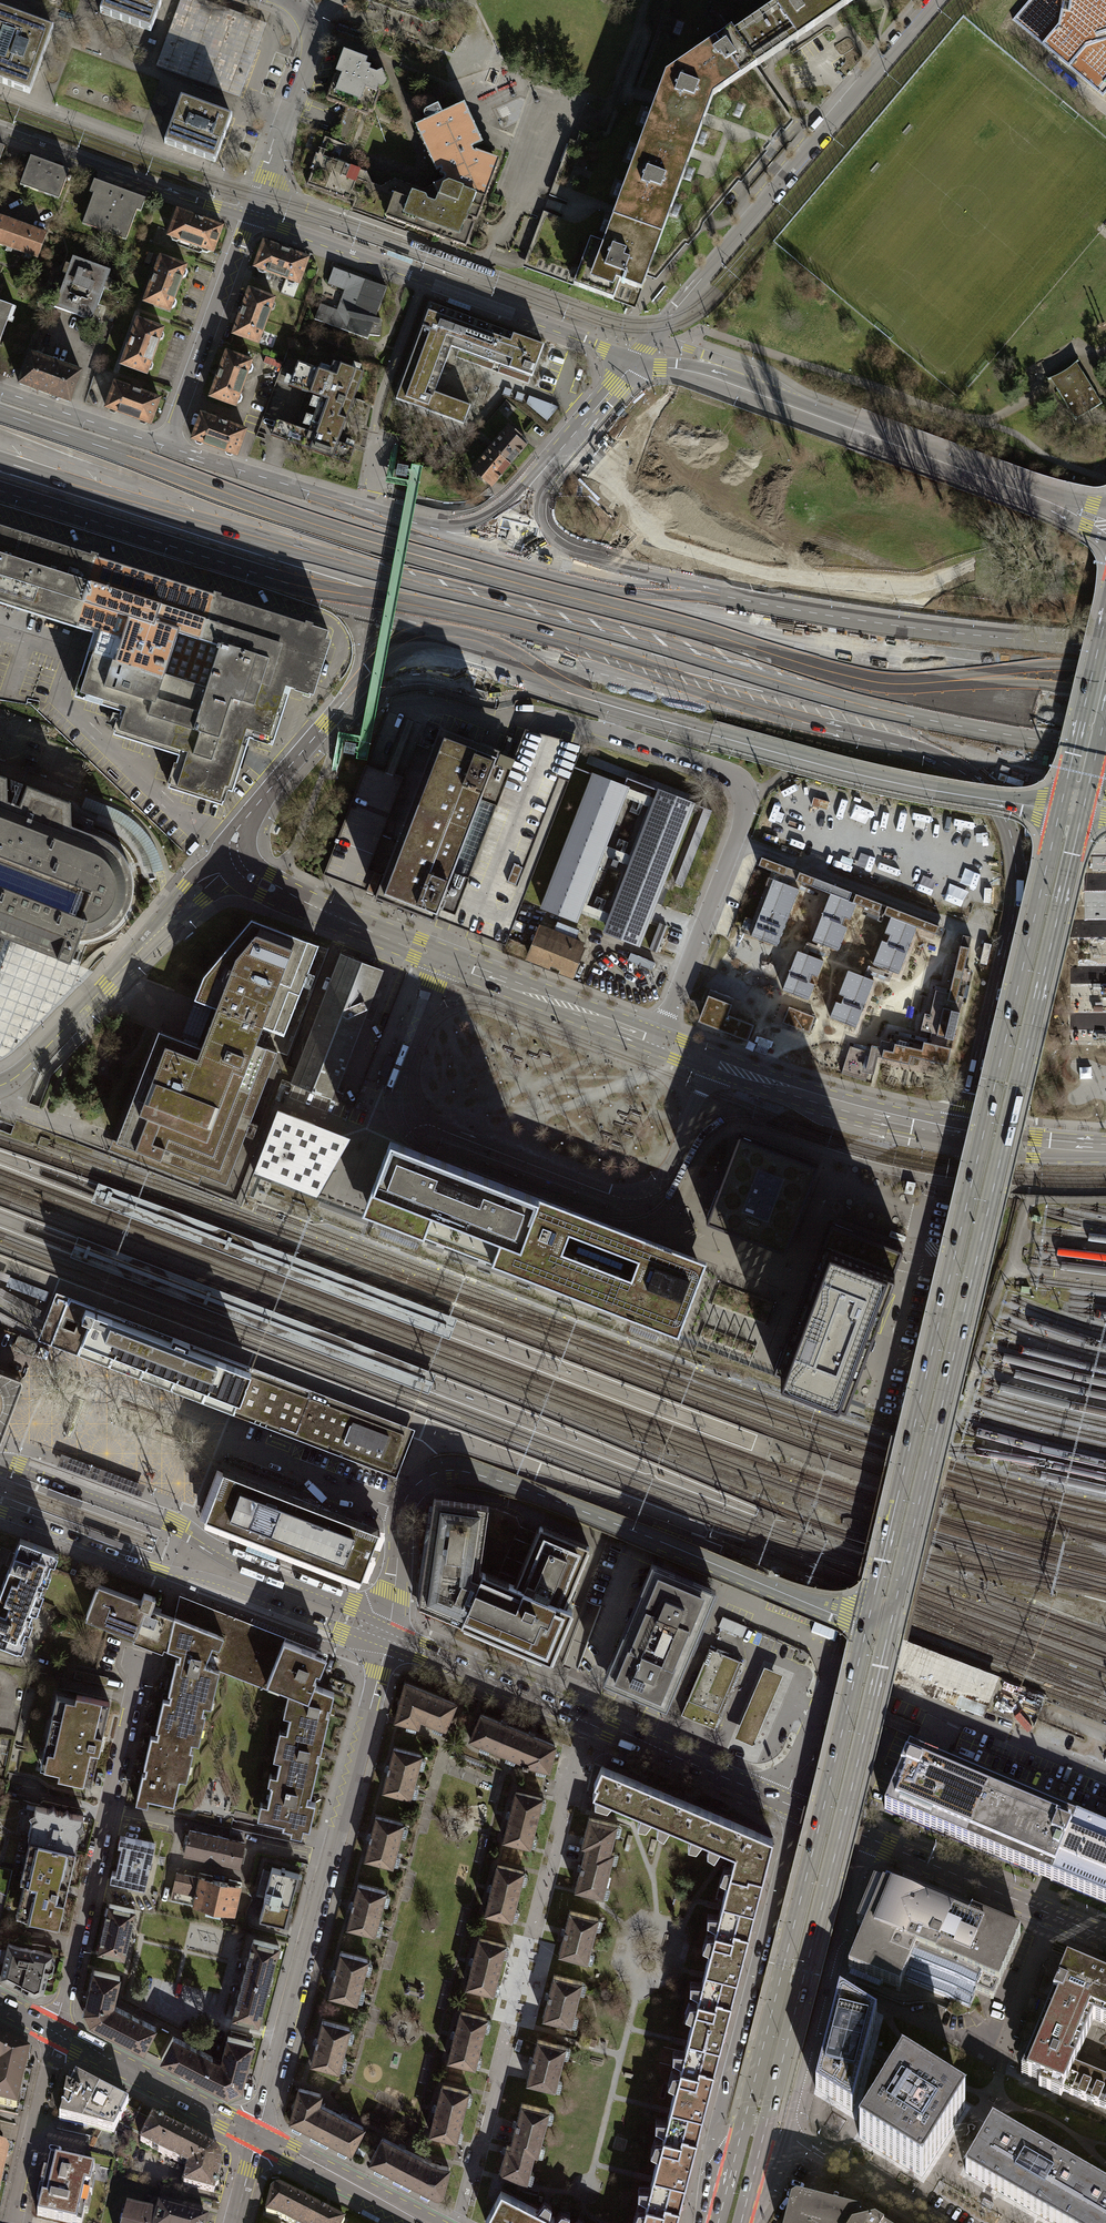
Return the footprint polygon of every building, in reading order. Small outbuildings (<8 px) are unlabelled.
[(97,13),(148,32),(160,0),(102,0),(97,13)] [(240,95),(266,24),(199,0),(182,0),(158,66),(240,95)] [(692,0),(666,0),(633,88),(649,93),(657,91),(660,92),(665,80),(731,34),(714,8),(692,0)] [(842,0),(781,0),(731,34),(754,67),(829,16),(845,5),(842,0)] [(1012,20),(1097,91),(1105,81),(1105,0),(1029,0),(1012,20)] [(0,11),(0,84),(27,94),(51,29),(0,11)] [(731,34),(665,80),(660,92),(662,93),(658,103),(657,102),(647,128),(614,219),(602,251),(591,246),(580,275),(576,286),(611,299),(617,282),(622,284),(634,288),(641,270),(655,234),(688,143),(695,125),(702,105),(703,102),(707,99),(754,67),(731,34)] [(379,71),(374,73),(367,71),(368,67),(363,65),(365,60),(346,53),(338,74),(339,75),(338,78),(333,76),(325,99),(336,103),(337,100),(346,104),(366,111),(370,112),(377,93),(374,92),(376,87),(379,88),(381,88),(383,87),(384,85),(384,82),(381,75),(379,71)] [(714,116),(706,122),(762,142),(786,115),(763,82),(757,86),(748,83),(742,87),(737,100),(730,104),(723,102),(718,106),(714,116)] [(213,162),(229,117),(178,98),(162,143),(213,162)] [(650,108),(629,100),(622,119),(647,128),(688,143),(738,162),(742,163),(744,160),(737,158),(743,142),(695,125),(650,108)] [(473,152),(471,152),(469,148),(475,146),(457,106),(417,124),(437,167),(439,171),(437,175),(442,177),(442,178),(441,181),(421,190),(392,180),(378,186),(370,183),(364,172),(346,165),(318,155),(315,154),(309,170),(312,171),(307,185),(351,201),(349,208),(402,228),(405,221),(464,243),(472,224),(465,221),(466,220),(466,218),(473,220),(477,209),(475,208),(493,159),(473,152)] [(576,203),(575,205),(614,219),(655,234),(679,243),(693,226),(693,225),(701,216),(715,199),(721,192),(721,193),(736,175),(734,174),(738,162),(688,143),(647,128),(622,119),(615,117),(609,135),(585,126),(577,148),(571,145),(566,159),(564,158),(556,181),(560,189),(580,196),(578,204),(576,203)] [(67,170),(28,156),(19,181),(58,195),(67,170)] [(95,181),(81,220),(125,236),(139,197),(95,181)] [(655,271),(679,243),(655,234),(614,219),(575,205),(568,225),(542,216),(530,251),(534,252),(532,257),(539,259),(540,258),(566,267),(576,271),(575,273),(580,275),(582,270),(617,282),(622,284),(634,288),(641,270),(652,274),(654,271),(655,271)] [(220,227),(175,211),(166,235),(210,252),(220,227)] [(6,220),(0,236),(0,245),(35,258),(44,234),(6,220)] [(305,258),(261,242),(252,267),(296,283),(305,258)] [(108,270),(70,256),(52,307),(90,321),(96,304),(106,308),(117,277),(107,273),(108,270)] [(158,256),(141,301),(167,311),(168,308),(172,307),(174,302),(172,298),(179,278),(183,277),(185,272),(183,268),(184,266),(158,256)] [(384,287),(331,268),(325,284),(342,290),(334,310),(318,304),(312,319),(365,339),(366,335),(377,336),(379,320),(373,318),(384,287)] [(247,289),(231,334),(256,342),(256,340),(261,339),(262,334),(260,330),(267,310),(271,309),(273,304),(271,300),(271,298),(247,289)] [(10,306),(0,302),(0,333),(10,306)] [(541,345),(429,304),(394,399),(461,424),(468,405),(432,392),(449,347),(530,376),(541,345)] [(135,320),(119,364),(144,373),(144,371),(149,369),(150,365),(148,361),(156,341),(160,339),(162,334),(159,330),(160,329),(135,320)] [(224,351),(207,396),(233,406),(234,403),(238,402),(240,397),(238,393),(245,374),(249,372),(251,367),(249,363),(249,361),(224,351)] [(79,372),(27,353),(16,384),(68,402),(79,372)] [(317,397),(312,411),(343,422),(348,408),(350,409),(354,400),(351,399),(361,372),(357,371),(347,367),(331,361),(326,372),(315,368),(295,361),(289,377),(286,386),(317,397)] [(1057,375),(1050,377),(1054,384),(1056,388),(1075,420),(1083,415),(1102,403),(1097,395),(1083,371),(1082,372),(1080,368),(1076,361),(1070,367),(1064,371),(1057,375)] [(157,398),(112,382),(103,407),(148,423),(157,398)] [(513,391),(505,388),(503,395),(510,398),(513,391)] [(525,395),(517,392),(515,399),(522,402),(525,395)] [(527,404),(548,422),(560,408),(530,397),(527,404)] [(345,422),(343,422),(312,411),(305,431),(274,419),(268,436),(347,464),(353,448),(336,442),(340,430),(342,431),(345,422)] [(243,430),(199,414),(190,438),(234,454),(243,430)] [(506,426),(488,447),(507,464),(525,442),(506,426)] [(488,447),(470,469),(489,485),(507,464),(488,447)] [(97,560),(90,558),(91,555),(0,526),(0,604),(76,628),(97,560)] [(185,683),(212,597),(213,595),(98,558),(97,560),(76,628),(82,630),(94,633),(88,652),(185,683)] [(185,683),(283,714),(291,689),(294,690),(309,695),(309,694),(313,695),(331,641),(326,639),(329,631),(313,626),(312,629),(304,626),(305,624),(221,597),(220,600),(212,597),(185,683)] [(185,683),(88,652),(84,664),(80,675),(74,692),(76,693),(75,697),(121,711),(118,719),(117,718),(113,730),(114,730),(113,734),(178,755),(176,763),(174,762),(167,783),(169,783),(168,788),(222,805),(224,801),(228,790),(232,791),(250,738),(253,739),(253,740),(268,745),(269,744),(273,745),(279,725),(283,714),(185,683)] [(440,728),(374,897),(424,916),(435,920),(435,918),(494,766),(500,751),(486,746),(440,728)] [(535,732),(525,729),(513,759),(500,754),(495,766),(494,766),(435,918),(458,927),(468,931),(490,875),(499,878),(513,844),(504,840),(540,748),(543,749),(547,739),(571,748),(561,772),(571,776),(583,745),(535,732)] [(490,875),(468,931),(506,945),(571,776),(561,772),(571,748),(547,739),(543,749),(540,748),(504,840),(513,844),(499,878),(490,875)] [(694,804),(697,797),(589,756),(587,763),(662,792),(663,791),(694,804)] [(368,892),(374,894),(382,875),(373,871),(368,869),(403,779),(366,764),(323,875),(368,892)] [(541,907),(573,920),(625,786),(593,774),(541,907)] [(11,940),(36,949),(36,950),(71,963),(79,940),(89,939),(98,937),(107,933),(114,928),(121,921),(125,916),(128,910),(130,906),(133,897),(134,889),(134,883),(133,878),(131,868),(127,859),(121,852),(115,845),(107,840),(96,834),(72,825),(71,802),(27,785),(19,805),(8,801),(7,778),(0,775),(0,935),(11,940)] [(801,805),(806,792),(790,787),(785,800),(801,805)] [(809,807),(825,811),(830,793),(814,788),(809,807)] [(624,892),(655,904),(694,804),(663,791),(662,792),(624,892)] [(143,862),(146,874),(164,870),(160,857),(154,845),(147,834),(137,823),(125,814),(111,807),(85,797),(81,807),(98,814),(96,820),(108,825),(120,831),(130,841),(137,850),(143,862)] [(675,883),(683,886),(712,810),(705,808),(675,883)] [(945,928),(761,857),(758,865),(830,893),(856,903),(891,917),(917,927),(942,936),(945,928)] [(773,879),(763,906),(789,916),(799,889),(773,879)] [(624,892),(618,907),(649,919),(655,904),(624,892)] [(856,903),(830,893),(812,940),(838,950),(847,927),(842,925),(845,917),(850,919),(856,903)] [(763,906),(751,936),(777,946),(789,916),(763,906)] [(649,919),(618,907),(608,933),(639,945),(649,919)] [(605,925),(607,915),(591,911),(589,921),(605,925)] [(917,927),(891,917),(885,932),(890,934),(887,942),(882,940),(873,964),(899,974),(917,927)] [(251,919),(203,976),(194,999),(198,1001),(212,1006),(196,1045),(183,1040),(159,1031),(116,1140),(116,1141),(202,1174),(226,1184),(277,1052),(256,1044),(262,1028),(284,1036),(319,945),(251,919)] [(657,952),(667,926),(660,923),(650,949),(657,952)] [(582,950),(538,932),(529,956),(573,974),(582,950)] [(11,940),(0,935),(0,969),(11,940)] [(871,1044),(870,1052),(850,1046),(841,1073),(866,1081),(868,1073),(874,1074),(878,1056),(880,1057),(885,1058),(913,1065),(915,1057),(947,1064),(970,969),(964,968),(972,937),(963,935),(956,966),(953,965),(947,992),(936,990),(930,1014),(925,1013),(918,1040),(891,1033),(889,1041),(884,1040),(881,1040),(880,1046),(871,1044)] [(824,960),(798,950),(782,989),(808,999),(814,984),(809,982),(812,974),(817,976),(824,960)] [(631,952),(627,960),(652,970),(655,962),(631,952)] [(341,954),(291,1083),(340,1101),(343,1093),(336,1090),(364,1018),(375,989),(383,970),(341,954)] [(874,980),(848,970),(839,993),(844,995),(841,1003),(836,1001),(830,1016),(856,1027),(874,980)] [(384,992),(375,989),(364,1018),(372,1021),(384,992)] [(734,999),(710,989),(698,1021),(748,1040),(754,1024),(728,1014),(734,999)] [(183,1040),(196,1045),(212,1006),(198,1001),(198,1003),(194,1002),(181,1037),(184,1038),(183,1040)] [(815,1017),(789,1006),(783,1022),(809,1033),(815,1017)] [(278,1110),(254,1172),(317,1196),(351,1138),(278,1110)] [(739,1133),(706,1220),(785,1250),(819,1163),(739,1133)] [(199,1184),(202,1174),(116,1141),(116,1140),(113,1139),(108,1150),(199,1184)] [(704,1267),(706,1261),(539,1197),(390,1140),(372,1188),(362,1213),(372,1217),(424,1237),(492,1263),(551,1286),(678,1334),(697,1285),(702,1272),(704,1267)] [(916,1182),(907,1181),(904,1193),(913,1194),(916,1182)] [(457,1318),(98,1182),(91,1201),(449,1338),(457,1318)] [(830,1221),(773,1371),(846,1399),(899,1260),(903,1249),(830,1221)] [(891,1230),(889,1236),(904,1242),(906,1236),(891,1230)] [(49,1292),(10,1277),(6,1286),(46,1301),(49,1292)] [(0,1289),(0,1296),(32,1314),(35,1308),(0,1289)] [(396,1477),(414,1429),(56,1292),(38,1340),(396,1477)] [(86,1309),(82,1319),(89,1322),(82,1341),(84,1342),(84,1341),(97,1346),(99,1342),(115,1349),(114,1352),(128,1358),(130,1354),(146,1361),(145,1364),(160,1370),(161,1366),(177,1372),(176,1376),(191,1382),(192,1378),(208,1384),(207,1388),(222,1394),(223,1390),(240,1396),(238,1400),(240,1401),(246,1385),(246,1384),(247,1382),(250,1376),(251,1372),(218,1359),(216,1363),(150,1338),(111,1323),(112,1319),(86,1309)] [(37,1342),(18,1335),(12,1349),(32,1356),(37,1342)] [(0,1438),(2,1436),(22,1382),(23,1379),(21,1377),(19,1375),(0,1368),(0,1439),(0,1438)] [(389,1470),(391,1470),(392,1468),(391,1468),(403,1436),(404,1436),(405,1434),(403,1434),(403,1436),(373,1424),(373,1422),(372,1422),(372,1423),(342,1412),(342,1410),(341,1410),(341,1411),(311,1400),(312,1399),(310,1398),(309,1399),(307,1398),(309,1392),(287,1384),(285,1390),(280,1388),(280,1387),(279,1386),(278,1387),(250,1376),(247,1382),(246,1384),(246,1385),(240,1401),(238,1400),(234,1410),(235,1411),(236,1410),(266,1421),(265,1422),(267,1423),(267,1422),(297,1433),(296,1434),(298,1435),(298,1434),(328,1445),(327,1446),(329,1447),(329,1445),(359,1456),(358,1458),(360,1458),(361,1457),(390,1468),(389,1470)] [(146,1485),(61,1453),(57,1465),(141,1497),(146,1485)] [(380,1530),(223,1470),(205,1517),(361,1577),(380,1530)] [(83,1500),(48,1488),(46,1494),(80,1507),(83,1500)] [(507,1581),(509,1575),(500,1571),(520,1524),(517,1516),(496,1508),(489,1507),(489,1506),(488,1505),(435,1498),(434,1498),(419,1604),(461,1622),(482,1571),(507,1581)] [(518,1578),(509,1575),(507,1581),(482,1571),(461,1622),(550,1660),(561,1636),(572,1608),(565,1605),(589,1547),(540,1526),(518,1578)] [(124,1543),(89,1530),(87,1536),(121,1549),(124,1543)] [(2,1587),(36,1600),(49,1566),(50,1562),(55,1551),(20,1538),(2,1587)] [(603,1680),(667,1706),(716,1589),(652,1562),(603,1680)] [(98,1584),(49,1566),(36,1600),(35,1603),(84,1621),(87,1614),(97,1588),(98,1584)] [(36,1600),(2,1587),(0,1591),(0,1642),(18,1648),(21,1640),(24,1631),(28,1621),(32,1611),(35,1603),(36,1600)] [(167,1649),(174,1621),(167,1618),(160,1616),(159,1615),(162,1608),(153,1605),(156,1598),(144,1593),(140,1604),(97,1588),(87,1614),(135,1633),(134,1636),(154,1644),(160,1646),(167,1649)] [(179,1598),(174,1617),(217,1634),(205,1665),(213,1668),(279,1695),(281,1689),(267,1684),(284,1640),(279,1638),(179,1598)] [(747,1627),(723,1616),(718,1627),(743,1637),(747,1627)] [(209,1686),(213,1668),(205,1665),(217,1634),(174,1617),(174,1621),(167,1649),(180,1654),(178,1659),(176,1659),(172,1678),(209,1686)] [(841,1626),(818,1617),(811,1632),(835,1641),(841,1626)] [(313,1684),(314,1684),(315,1682),(316,1679),(318,1680),(321,1672),(317,1671),(323,1655),(284,1640),(267,1684),(281,1689),(291,1693),(296,1680),(312,1687),(313,1684)] [(903,1646),(893,1673),(985,1708),(996,1682),(903,1646)] [(743,1662),(709,1648),(681,1714),(715,1728),(743,1662)] [(784,1676),(764,1668),(734,1739),(753,1747),(784,1676)] [(108,1677),(76,1670),(74,1678),(106,1685),(108,1677)] [(163,1698),(159,1714),(196,1723),(199,1713),(202,1714),(209,1686),(172,1678),(168,1694),(170,1694),(169,1700),(163,1698)] [(291,1711),(288,1724),(325,1732),(330,1711),(334,1692),(314,1684),(313,1684),(312,1687),(296,1680),(291,1693),(294,1695),(291,1711)] [(455,1704),(405,1683),(395,1720),(418,1726),(420,1718),(445,1729),(455,1704)] [(76,1699),(57,1695),(40,1767),(59,1771),(58,1776),(91,1783),(99,1749),(97,1749),(97,1746),(98,1747),(100,1740),(99,1740),(100,1735),(102,1736),(110,1702),(77,1694),(76,1699)] [(190,1750),(196,1723),(159,1714),(156,1731),(158,1731),(157,1736),(151,1735),(147,1751),(184,1759),(186,1749),(190,1750)] [(497,1751),(508,1726),(481,1714),(470,1739),(497,1751)] [(278,1767),(315,1776),(320,1754),(325,1732),(288,1724),(286,1732),(280,1757),(278,1767)] [(555,1745),(508,1726),(497,1751),(524,1762),(522,1766),(528,1768),(529,1765),(549,1770),(555,1745)] [(422,1755),(394,1748),(382,1791),(410,1798),(422,1755)] [(184,1759),(147,1751),(137,1796),(174,1804),(184,1759)] [(985,1854),(1052,1882),(1077,1823),(909,1753),(897,1781),(884,1811),(985,1854)] [(662,1790),(601,1765),(594,1783),(596,1784),(593,1793),(641,1814),(648,1799),(656,1803),(662,1790)] [(315,1776),(278,1767),(276,1774),(273,1774),(270,1785),(271,1786),(267,1803),(265,1815),(264,1818),(283,1823),(282,1826),(291,1828),(292,1825),(309,1829),(315,1802),(309,1800),(310,1797),(315,1776)] [(722,1815),(662,1790),(656,1803),(648,1799),(641,1814),(701,1839),(707,1824),(716,1828),(722,1815)] [(542,1798),(516,1792),(511,1812),(510,1812),(508,1819),(509,1820),(504,1840),(530,1846),(542,1798)] [(32,1820),(37,1817),(34,1812),(36,1805),(4,1798),(0,1814),(0,1833),(28,1839),(32,1820)] [(48,1808),(36,1805),(34,1812),(37,1817),(32,1820),(28,1839),(28,1840),(38,1842),(75,1851),(80,1831),(77,1826),(82,1823),(84,1816),(70,1813),(67,1808),(62,1811),(57,1810),(54,1805),(48,1808)] [(773,1837),(722,1815),(716,1828),(707,1824),(701,1839),(735,1853),(732,1863),(753,1868),(751,1874),(763,1877),(773,1837)] [(404,1823),(376,1816),(365,1859),(393,1866),(404,1823)] [(586,1846),(610,1852),(610,1851),(617,1824),(589,1818),(582,1846),(586,1847),(586,1846)] [(1052,1882),(1105,1904),(1105,1835),(1077,1823),(1052,1882)] [(245,1842),(190,1830),(184,1854),(239,1866),(245,1842)] [(155,1843),(124,1836),(114,1880),(145,1887),(149,1868),(148,1868),(149,1862),(150,1863),(155,1843)] [(59,1924),(75,1851),(38,1842),(36,1854),(27,1852),(20,1880),(29,1882),(28,1884),(29,1884),(25,1900),(24,1900),(24,1903),(32,1905),(30,1916),(29,1916),(29,1918),(59,1924)] [(610,1852),(586,1846),(586,1847),(575,1890),(602,1897),(614,1852),(610,1851),(610,1852)] [(763,1877),(751,1874),(753,1868),(732,1863),(715,1931),(732,1936),(731,1941),(746,1945),(763,1877)] [(523,1871),(498,1865),(492,1885),(490,1893),(485,1913),(511,1919),(523,1871)] [(284,1870),(272,1867),(271,1871),(265,1892),(264,1896),(265,1897),(259,1917),(285,1924),(298,1873),(284,1870)] [(264,1896),(271,1871),(263,1869),(256,1894),(264,1896)] [(192,1904),(211,1908),(217,1881),(199,1877),(198,1878),(174,1872),(168,1898),(192,1904)] [(955,1908),(886,1879),(883,1887),(874,1884),(857,1925),(866,1928),(848,1970),(899,1992),(904,1980),(970,2008),(976,1993),(993,2000),(1020,1935),(955,1908)] [(217,1881),(211,1908),(230,1913),(237,1885),(217,1881)] [(386,1891),(358,1884),(347,1927),(375,1934),(386,1891)] [(135,1909),(109,1903),(98,1951),(124,1957),(135,1909)] [(598,1918),(570,1911),(559,1954),(587,1961),(598,1918)] [(715,1931),(698,1999),(715,2003),(714,2009),(728,2013),(746,1945),(731,1941),(732,1936),(715,1931)] [(505,1944),(479,1938),(474,1958),(473,1958),(471,1966),(472,1966),(467,1986),(493,1993),(505,1944)] [(279,1946),(253,1939),(243,1977),(269,1984),(279,1946)] [(32,1948),(8,1943),(0,1977),(6,1980),(7,1977),(12,1978),(11,1983),(16,1985),(21,1986),(20,1987),(34,1995),(44,1990),(48,1970),(53,1968),(54,1963),(55,1961),(51,1956),(52,1953),(44,1951),(43,1949),(35,1948),(33,1948),(32,1948)] [(368,1959),(340,1952),(334,1974),(329,1995),(357,2003),(368,1959)] [(1067,1965),(1021,2074),(1041,2083),(1039,2089),(1061,2098),(1064,2092),(1105,2110),(1105,2079),(1075,2066),(1093,2022),(1105,2027),(1105,1982),(1067,1965)] [(104,2030),(115,2009),(114,2009),(110,2007),(111,2001),(114,2002),(120,1976),(94,1970),(84,2011),(82,2012),(88,2024),(90,2023),(104,2030)] [(582,1982),(554,1975),(543,2018),(571,2025),(582,1982)] [(269,1984),(243,1977),(233,2017),(258,2024),(269,1984)] [(877,2017),(839,1994),(827,2041),(816,2088),(853,2111),(877,2017)] [(713,2075),(728,2013),(714,2009),(715,2003),(698,1999),(680,2067),(713,2075)] [(115,2009),(104,2030),(143,2051),(155,2027),(116,2006),(114,2009),(115,2009)] [(486,2018),(461,2011),(456,2031),(455,2031),(453,2039),(454,2039),(449,2060),(474,2066),(486,2018)] [(316,2042),(311,2063),(339,2071),(350,2028),(322,2020),(316,2042)] [(161,2060),(200,2080),(212,2056),(173,2036),(161,2060)] [(220,2060),(212,2056),(200,2080),(228,2094),(229,2097),(243,2091),(242,2088),(253,2042),(228,2036),(222,2057),(225,2058),(223,2065),(219,2063),(220,2060)] [(13,2046),(0,2039),(0,2060),(2,2057),(6,2059),(13,2046)] [(566,2046),(538,2039),(527,2082),(555,2089),(566,2046)] [(0,2060),(0,2105),(16,2108),(29,2054),(13,2046),(6,2059),(2,2057),(0,2060)] [(679,2145),(694,2149),(713,2075),(680,2067),(663,2135),(681,2139),(679,2145)] [(965,2108),(902,2069),(859,2138),(922,2177),(965,2108)] [(128,2105),(76,2078),(64,2100),(66,2101),(59,2120),(113,2134),(119,2124),(126,2110),(128,2105)] [(435,2113),(430,2133),(456,2139),(468,2091),(442,2085),(437,2105),(436,2105),(435,2113)] [(302,2126),(310,2130),(322,2106),(318,2104),(321,2094),(299,2088),(290,2120),(294,2122),(292,2125),(292,2127),(299,2131),(300,2129),(302,2126)] [(511,2146),(511,2147),(534,2153),(534,2154),(538,2155),(549,2110),(522,2103),(511,2146)] [(322,2106),(310,2130),(312,2131),(310,2135),(310,2137),(318,2140),(319,2139),(319,2141),(326,2145),(328,2143),(329,2140),(339,2145),(338,2149),(337,2150),(345,2154),(346,2153),(348,2150),(351,2151),(364,2127),(322,2106)] [(138,2116),(126,2110),(119,2124),(131,2130),(138,2116)] [(143,2137),(151,2123),(138,2116),(131,2130),(143,2137)] [(170,2158),(183,2134),(163,2123),(163,2121),(161,2120),(159,2119),(157,2120),(153,2118),(151,2123),(143,2137),(140,2143),(170,2158)] [(1018,2203),(1046,2156),(993,2126),(966,2173),(1018,2203)] [(183,2134),(170,2158),(188,2167),(184,2185),(214,2193),(221,2163),(221,2159),(220,2156),(217,2153),(213,2149),(183,2134)] [(677,2217),(694,2149),(679,2145),(681,2139),(663,2135),(646,2203),(663,2207),(662,2213),(677,2217)] [(412,2183),(425,2159),(383,2137),(370,2161),(376,2164),(374,2168),(374,2169),(381,2173),(383,2172),(384,2169),(395,2174),(393,2177),(393,2179),(400,2183),(401,2182),(401,2184),(409,2187),(410,2186),(412,2183)] [(534,2153),(511,2147),(511,2146),(507,2145),(500,2174),(527,2181),(534,2154),(534,2153)] [(1091,2182),(1046,2156),(1018,2203),(1053,2222),(1068,2222),(1091,2182)] [(51,2158),(48,2171),(44,2170),(41,2183),(45,2184),(44,2188),(40,2187),(37,2202),(40,2203),(37,2215),(69,2222),(82,2222),(84,2212),(88,2213),(91,2200),(88,2199),(89,2194),(91,2195),(95,2181),(92,2180),(95,2168),(51,2158)] [(443,2192),(449,2167),(431,2163),(425,2159),(412,2183),(422,2188),(420,2192),(420,2193),(427,2197),(429,2196),(431,2193),(436,2196),(438,2196),(440,2195),(441,2194),(443,2192)] [(1091,2182),(1068,2222),(1105,2222),(1105,2191),(1091,2182)] [(304,2199),(281,2188),(278,2187),(275,2188),(273,2189),(272,2191),(266,2213),(277,2216),(290,2222),(291,2222),(304,2199)] [(501,2190),(485,2221),(489,2222),(539,2222),(544,2212),(501,2190)] [(861,2219),(861,2215),(796,2198),(791,2201),(786,2222),(868,2222),(861,2219)] [(345,2220),(304,2199),(291,2222),(343,2222),(345,2220)] [(677,2217),(662,2213),(663,2207),(646,2203),(641,2222),(675,2222),(677,2217)] [(158,2216),(127,2208),(123,2222),(156,2222),(158,2216)] [(206,2221),(160,2209),(158,2216),(156,2222),(206,2222),(206,2221)] [(544,2212),(539,2222),(566,2222),(544,2212)]
